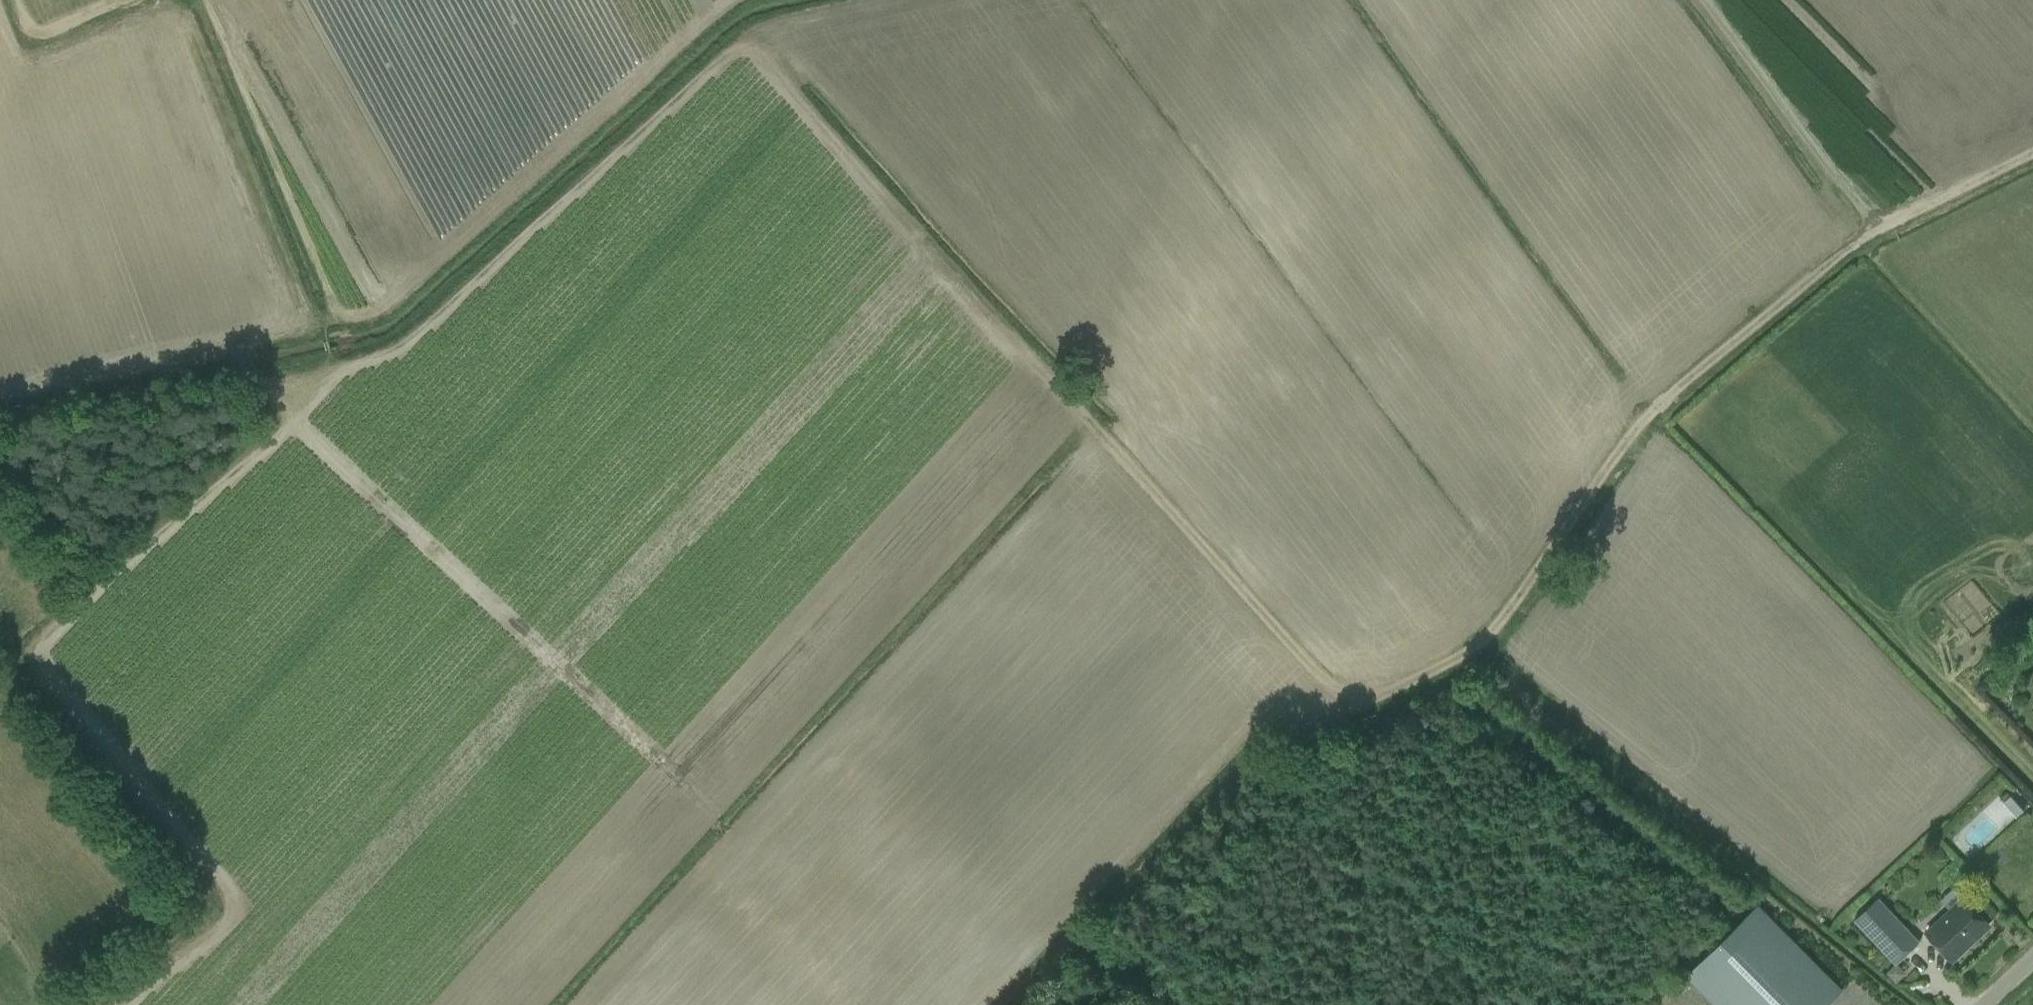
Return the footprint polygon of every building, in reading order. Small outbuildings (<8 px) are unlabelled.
[(2017,803),(2009,810),(2016,817),(2023,810),(2017,803)] [(1854,920),(1882,949),(1896,964),(1919,942),(1905,927),(1878,898),(1854,920)] [(1988,923),(1974,908),(1964,898),(1927,932),(1953,960),(1968,946),(1966,943),(1988,923)] [(1716,1004),(1827,1004),(1842,990),(1828,976),(1758,905),(1686,975),(1716,1004)]
